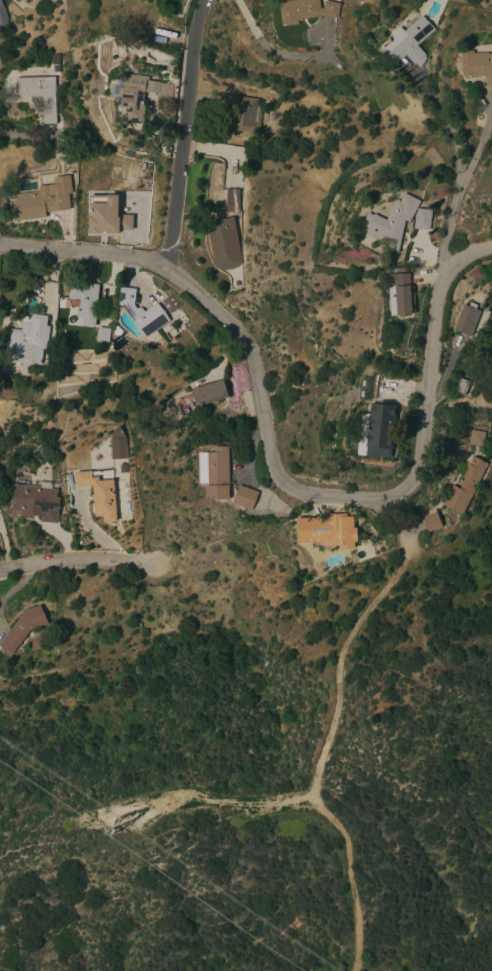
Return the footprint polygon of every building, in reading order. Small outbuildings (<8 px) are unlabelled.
[(279,1),(288,0),(319,0),(320,8),(323,8),(324,0),(340,3),(337,19),(323,16),(302,18),(302,20),(298,21),(298,24),(289,25),(289,24),(282,25),(279,1)] [(416,45),(425,55),(424,56),(425,58),(419,68),(415,64),(414,65),(405,55),(396,63),(383,48),(393,40),(389,36),(400,26),(404,31),(422,15),(434,29),(416,45)] [(488,54),(491,54),(491,88),(487,88),(487,87),(485,88),(485,78),(483,78),(483,76),(473,77),(472,76),(462,76),(461,51),(473,50),(473,53),(488,53),(488,54)] [(407,78),(416,66),(403,56),(394,68),(407,78)] [(168,78),(171,73),(177,76),(174,82),(168,78)] [(122,97),(119,97),(118,96),(119,88),(121,87),(122,87),(124,77),(128,78),(128,74),(148,77),(147,80),(160,81),(160,83),(173,85),(171,101),(164,100),(164,99),(157,98),(157,94),(144,93),(143,100),(145,100),(143,124),(126,122),(126,113),(125,113),(125,108),(120,108),(121,106),(122,97)] [(55,124),(43,124),(42,96),(17,96),(17,78),(54,77),(55,124)] [(217,94),(257,99),(256,105),(258,106),(258,109),(261,109),(258,133),(229,130),(231,110),(216,108),(217,94)] [(69,210),(45,212),(45,218),(17,221),(17,219),(12,220),(10,199),(14,199),(14,194),(38,192),(38,189),(67,185),(69,210)] [(238,212),(225,212),(225,189),(238,189),(238,212)] [(359,229),(368,212),(373,215),(374,214),(385,220),(396,199),(399,201),(403,193),(419,201),(408,222),(405,220),(397,253),(389,251),(390,244),(380,241),(380,240),(359,229)] [(429,231),(412,229),(414,212),(416,213),(416,208),(431,210),(429,231)] [(221,271),(214,265),(208,231),(209,231),(208,221),(232,217),(240,262),(234,269),(221,271)] [(409,273),(410,287),(413,286),(415,313),(412,313),(412,314),(397,316),(397,315),(390,315),(388,287),(394,287),(394,274),(409,273)] [(94,326),(81,325),(81,318),(78,318),(79,300),(68,299),(69,282),(98,285),(94,326)] [(117,305),(120,287),(135,289),(133,305),(136,309),(139,307),(140,308),(141,308),(143,312),(156,303),(169,321),(155,330),(161,338),(151,346),(145,337),(145,338),(121,305),(119,305),(117,305)] [(170,294),(179,306),(178,307),(188,320),(182,325),(172,312),(170,314),(160,301),(170,294)] [(471,336),(453,330),(462,304),(468,306),(469,302),(476,305),(475,309),(480,311),(471,336)] [(6,362),(8,341),(10,341),(11,329),(22,330),(22,322),(31,322),(32,314),(47,316),(46,326),(49,326),(47,349),(43,348),(42,365),(21,363),(21,367),(17,364),(17,367),(12,366),(12,362),(6,362)] [(114,340),(114,335),(113,335),(115,324),(117,326),(122,331),(120,341),(116,341),(114,340)] [(101,341),(101,343),(96,342),(97,340),(94,340),(95,336),(96,337),(97,327),(110,329),(108,342),(101,341)] [(464,395),(454,391),(459,377),(469,381),(464,395)] [(367,379),(365,401),(358,400),(360,378),(367,379)] [(222,379),(228,397),(196,406),(191,389),(222,379)] [(377,404),(380,401),(389,402),(391,405),(397,406),(393,449),(392,449),(391,458),(358,455),(362,414),(370,414),(371,403),(377,404)] [(110,459),(124,459),(123,426),(110,426),(110,459)] [(483,446),(468,444),(470,430),(484,432),(483,446)] [(229,483),(200,484),(199,452),(215,452),(214,447),(229,446),(229,483)] [(465,463),(469,465),(473,456),(487,463),(462,514),(442,504),(452,484),(458,488),(460,485),(458,484),(460,480),(462,480),(463,477),(459,475),(465,463)] [(117,521),(103,522),(103,516),(95,517),(94,502),(93,502),(92,494),(93,494),(93,486),(76,487),(75,472),(91,471),(92,477),(98,477),(99,480),(113,479),(117,521)] [(39,486),(39,482),(57,483),(56,498),(59,498),(56,523),(41,522),(41,516),(32,515),(32,516),(20,515),(20,512),(12,511),(14,484),(39,486)] [(229,485),(230,499),(216,500),(216,497),(206,497),(206,485),(229,485)] [(258,492),(252,510),(233,503),(239,485),(258,492)] [(441,526),(427,532),(421,516),(435,511),(441,526)] [(323,517),(323,514),(346,513),(346,517),(353,516),(353,528),(356,528),(357,542),(353,542),(354,549),(340,549),(340,545),(338,545),(336,546),(336,545),(334,545),(334,546),(330,548),(328,549),(325,549),(321,548),(318,547),(317,546),(317,549),(309,549),(309,543),(298,543),(298,537),(296,538),(295,534),(294,531),(295,528),(296,525),(297,525),(297,518),(323,517)] [(10,654),(0,646),(0,642),(25,611),(40,605),(47,624),(35,629),(34,627),(31,627),(10,654)] [(29,651),(29,648),(29,645),(30,642),(32,639),(34,638),(36,637),(38,637),(42,638),(38,646),(29,651)]
